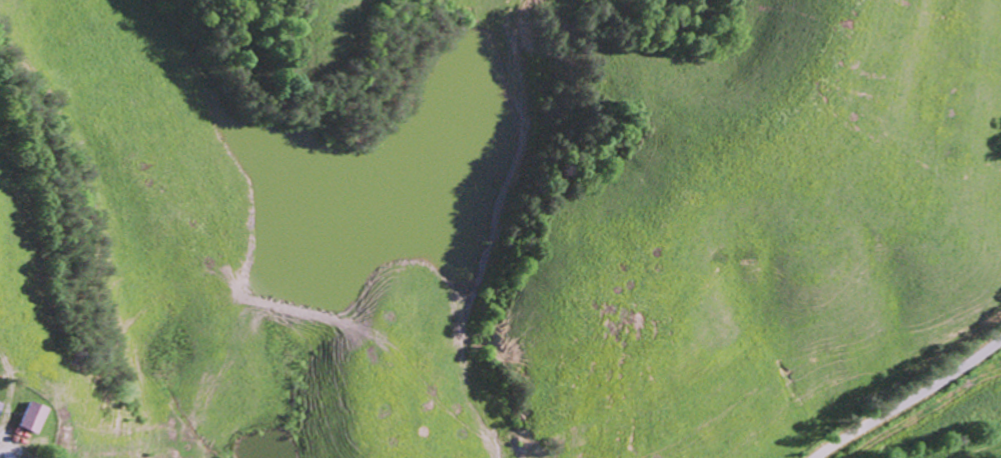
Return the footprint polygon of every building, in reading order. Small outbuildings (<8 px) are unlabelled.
[(36,432),(46,407),(29,400),(18,425),(36,432)]
